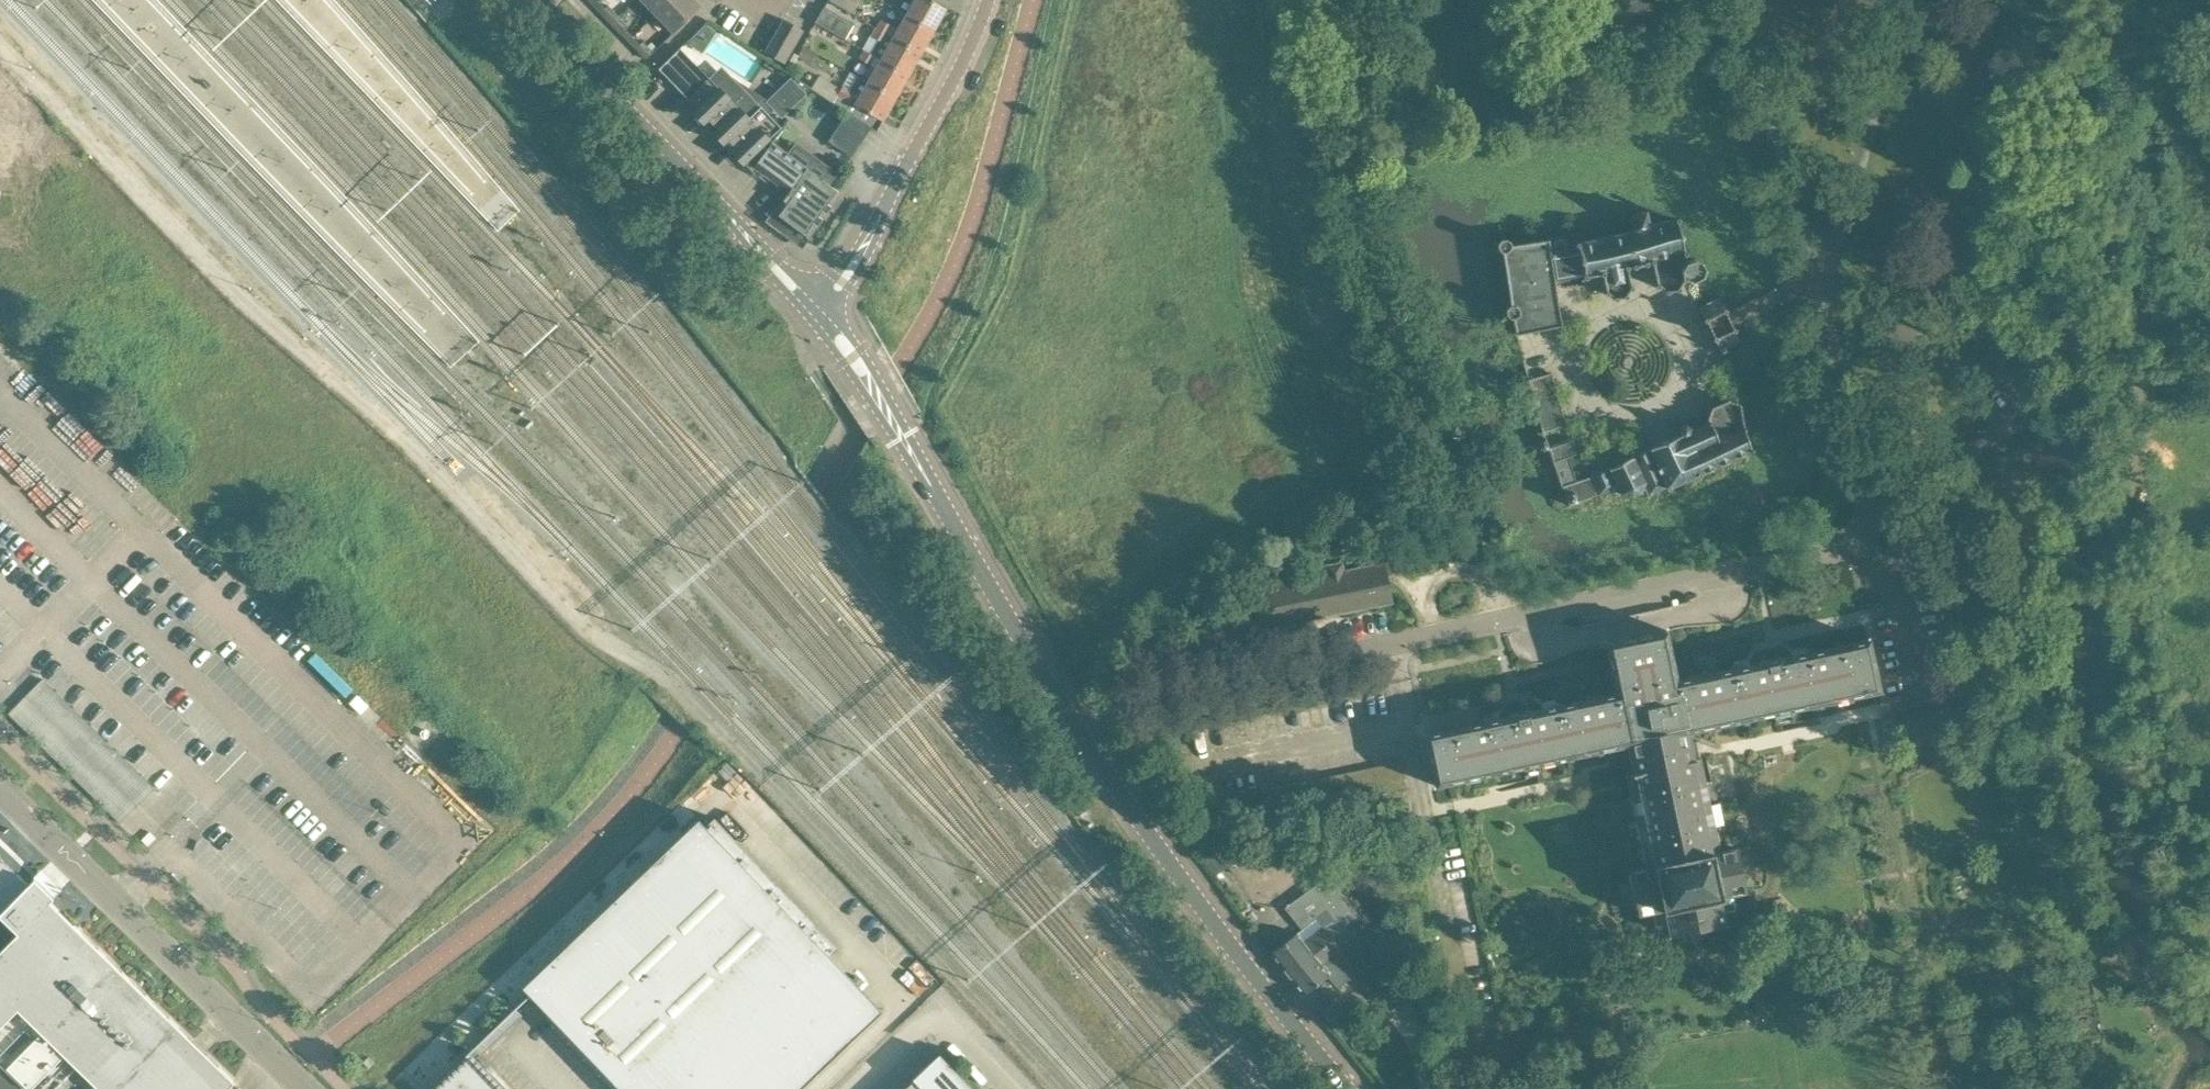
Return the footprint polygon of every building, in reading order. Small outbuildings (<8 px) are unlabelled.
[(424,9),(434,0),(416,0),(424,9)] [(670,0),(642,0),(655,14),(670,0)] [(673,33),(701,6),(695,0),(670,0),(655,14),(673,33)] [(853,11),(858,0),(832,0),(853,11)] [(895,8),(905,14),(933,31),(947,8),(933,0),(900,0),(895,8)] [(608,5),(601,12),(611,22),(618,15),(608,5)] [(853,23),(843,17),(824,6),(815,22),(844,39),(853,23)] [(896,29),(892,36),(921,53),(933,31),(905,14),(896,29)] [(618,15),(611,22),(621,33),(624,29),(628,25),(618,15)] [(784,63),(803,30),(784,19),(765,52),(784,63)] [(881,19),(876,27),(887,34),(892,26),(881,19)] [(877,42),(870,54),(874,56),(879,59),(908,75),(921,53),(892,36),(887,34),(876,27),(875,28),(870,38),(877,42)] [(646,59),(654,52),(643,41),(636,48),(646,59)] [(718,87),(709,78),(680,48),(659,68),(697,108),(718,87)] [(863,50),(858,59),(869,66),(874,56),(870,54),(863,50)] [(874,68),(867,80),(895,97),(908,75),(879,59),(874,68)] [(775,104),(733,77),(728,74),(719,88),(718,87),(697,108),(736,148),(758,126),(760,129),(775,104)] [(844,87),(834,102),(847,111),(854,115),(853,116),(876,130),(895,97),(867,80),(858,75),(849,90),(844,87)] [(795,110),(810,86),(795,77),(781,99),(795,108),(793,110),(795,110)] [(847,111),(828,141),(852,156),(870,129),(871,128),(876,131),(876,130),(853,116),(854,115),(847,111)] [(772,142),(760,129),(758,126),(736,148),(754,166),(778,184),(773,191),(783,199),(774,211),(808,237),(829,208),(833,212),(843,199),(838,196),(840,193),(772,142)] [(1693,281),(1694,280),(1702,277),(1705,269),(1701,262),(1694,259),(1686,263),(1683,253),(1684,252),(1676,219),(1648,226),(1645,211),(1632,215),(1634,230),(1577,242),(1576,234),(1546,237),(1546,239),(1514,245),(1511,240),(1506,238),(1501,238),(1496,244),(1496,249),(1500,253),(1503,254),(1511,304),(1506,307),(1506,313),(1510,317),(1512,317),(1515,333),(1560,325),(1554,281),(1561,286),(1580,283),(1585,275),(1601,272),(1605,291),(1614,297),(1624,295),(1630,286),(1625,265),(1651,260),(1656,284),(1666,290),(1677,288),(1684,278),(1693,281)] [(1728,352),(1726,347),(1739,340),(1729,318),(1719,298),(1699,307),(1709,328),(1719,349),(1718,349),(1721,355),(1728,352)] [(1541,430),(1543,430),(1564,423),(1550,372),(1528,379),(1541,430)] [(1751,450),(1740,404),(1728,400),(1711,407),(1706,419),(1708,423),(1688,431),(1689,427),(1684,424),(1679,426),(1678,431),(1677,430),(1672,418),(1642,430),(1649,448),(1643,445),(1634,449),(1632,455),(1608,467),(1602,465),(1592,469),(1590,475),(1575,480),(1567,456),(1575,453),(1570,439),(1549,447),(1546,438),(1544,438),(1544,439),(1541,440),(1539,442),(1538,445),(1538,447),(1538,449),(1539,450),(1540,450),(1540,451),(1542,452),(1543,452),(1546,451),(1547,451),(1548,450),(1567,505),(1612,489),(1613,491),(1614,492),(1615,492),(1617,493),(1620,493),(1631,499),(1641,493),(1644,484),(1649,495),(1668,486),(1669,488),(1699,474),(1751,450)] [(1252,588),(1256,607),(1261,629),(1392,602),(1384,561),(1343,569),(1341,561),(1325,564),(1327,572),(1299,578),(1297,570),(1281,573),(1282,582),(1252,588)] [(1677,679),(1666,630),(1666,628),(1604,641),(1615,692),(1424,733),(1434,785),(1522,766),(1524,776),(1543,772),(1541,762),(1626,744),(1628,756),(1623,757),(1626,772),(1646,866),(1629,870),(1638,914),(1651,911),(1654,926),(1667,923),(1669,935),(1725,923),(1722,911),(1735,909),(1731,894),(1745,891),(1736,847),(1719,851),(1699,756),(1693,758),(1687,731),(1772,713),(1774,722),(1793,718),(1791,709),(1878,690),(1867,639),(1677,679)] [(42,677),(9,711),(120,824),(155,787),(42,677)] [(828,954),(837,945),(714,817),(705,825),(698,818),(523,987),(529,993),(620,1088),(799,1088),(882,1010),(881,1009),(879,1010),(875,1006),(861,1020),(812,969),(828,954)] [(233,1082),(234,1080),(232,1078),(206,1052),(193,1040),(174,1021),(50,901),(54,897),(34,878),(28,884),(0,856),(0,915),(18,933),(0,952),(0,1088),(226,1088),(233,1082)] [(1287,939),(1270,952),(1287,974),(1359,916),(1328,874),(1320,880),(1283,906),(1301,929),(1316,917),(1323,925),(1303,941),(1296,932),(1287,939)] [(1359,916),(1287,974),(1303,994),(1320,981),(1329,974),(1320,963),(1339,949),(1339,950),(1351,941),(1355,945),(1343,954),(1389,1013),(1412,995),(1386,962),(1375,948),(1380,945),(1359,916)] [(471,1051),(470,1050),(429,1088),(507,1088),(471,1051)] [(939,1053),(912,1078),(913,1079),(903,1088),(973,1088),(939,1053)]
